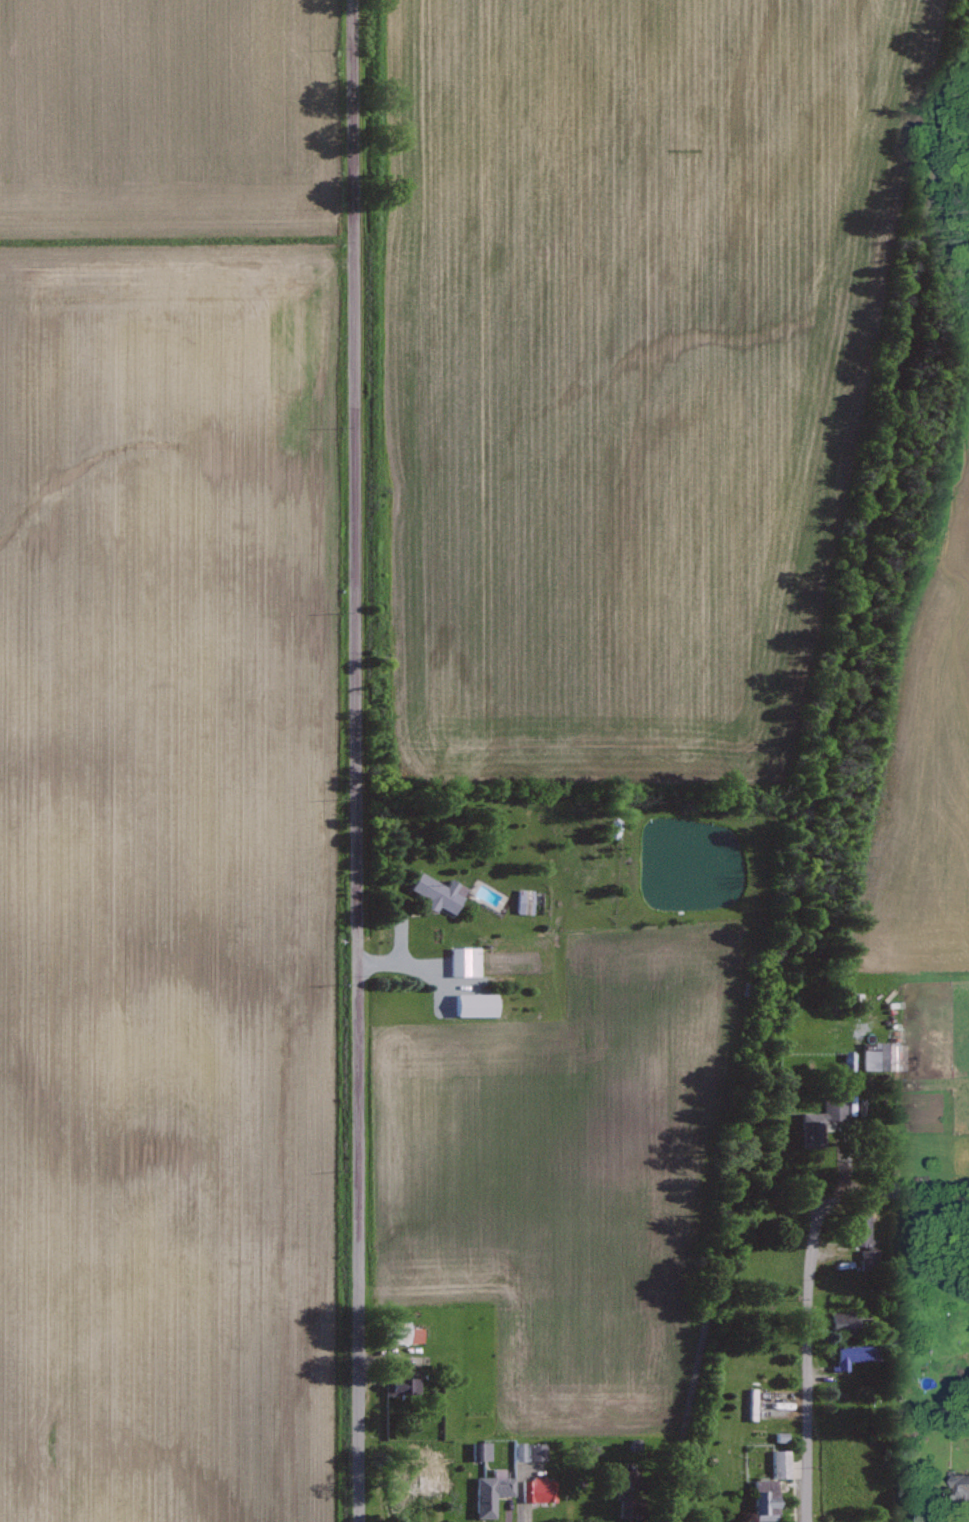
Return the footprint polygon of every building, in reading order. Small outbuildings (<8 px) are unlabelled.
[(415,889),(434,900),(431,906),(440,911),(443,906),(458,914),(472,888),(454,878),(451,885),(425,871),(415,889)] [(537,889),(520,888),(519,913),(536,913),(537,889)] [(484,946),(453,946),(453,975),(484,975),(484,946)] [(457,993),(457,1016),(502,1016),(502,994),(457,993)] [(858,1050),(848,1051),(849,1070),(858,1070),(858,1050)] [(806,1112),(807,1148),(832,1147),(832,1124),(851,1124),(851,1100),(827,1101),(827,1112),(806,1112)] [(862,1270),(882,1270),(883,1249),(863,1249),(862,1270)] [(834,1312),(834,1332),(859,1332),(859,1313),(834,1312)] [(851,1361),(882,1360),(882,1346),(840,1347),(841,1369),(852,1369),(851,1361)] [(388,1379),(388,1394),(423,1395),(423,1380),(388,1379)] [(777,1442),(791,1442),(791,1432),(777,1432),(777,1442)] [(494,1442),(474,1442),(474,1460),(494,1459),(494,1442)] [(518,1461),(531,1461),(530,1442),(517,1442),(518,1461)] [(549,1443),(531,1444),(532,1460),(549,1460),(549,1443)] [(776,1477),(793,1478),(793,1450),(776,1450),(776,1477)] [(498,1495),(517,1495),(517,1478),(507,1477),(507,1468),(495,1468),(495,1477),(480,1477),(478,1517),(498,1518),(498,1495)] [(445,1493),(445,1474),(421,1474),(422,1493),(445,1493)] [(525,1502),(559,1501),(559,1480),(550,1480),(550,1478),(525,1478),(525,1502)] [(758,1521),(782,1520),(781,1479),(757,1480),(758,1521)]
